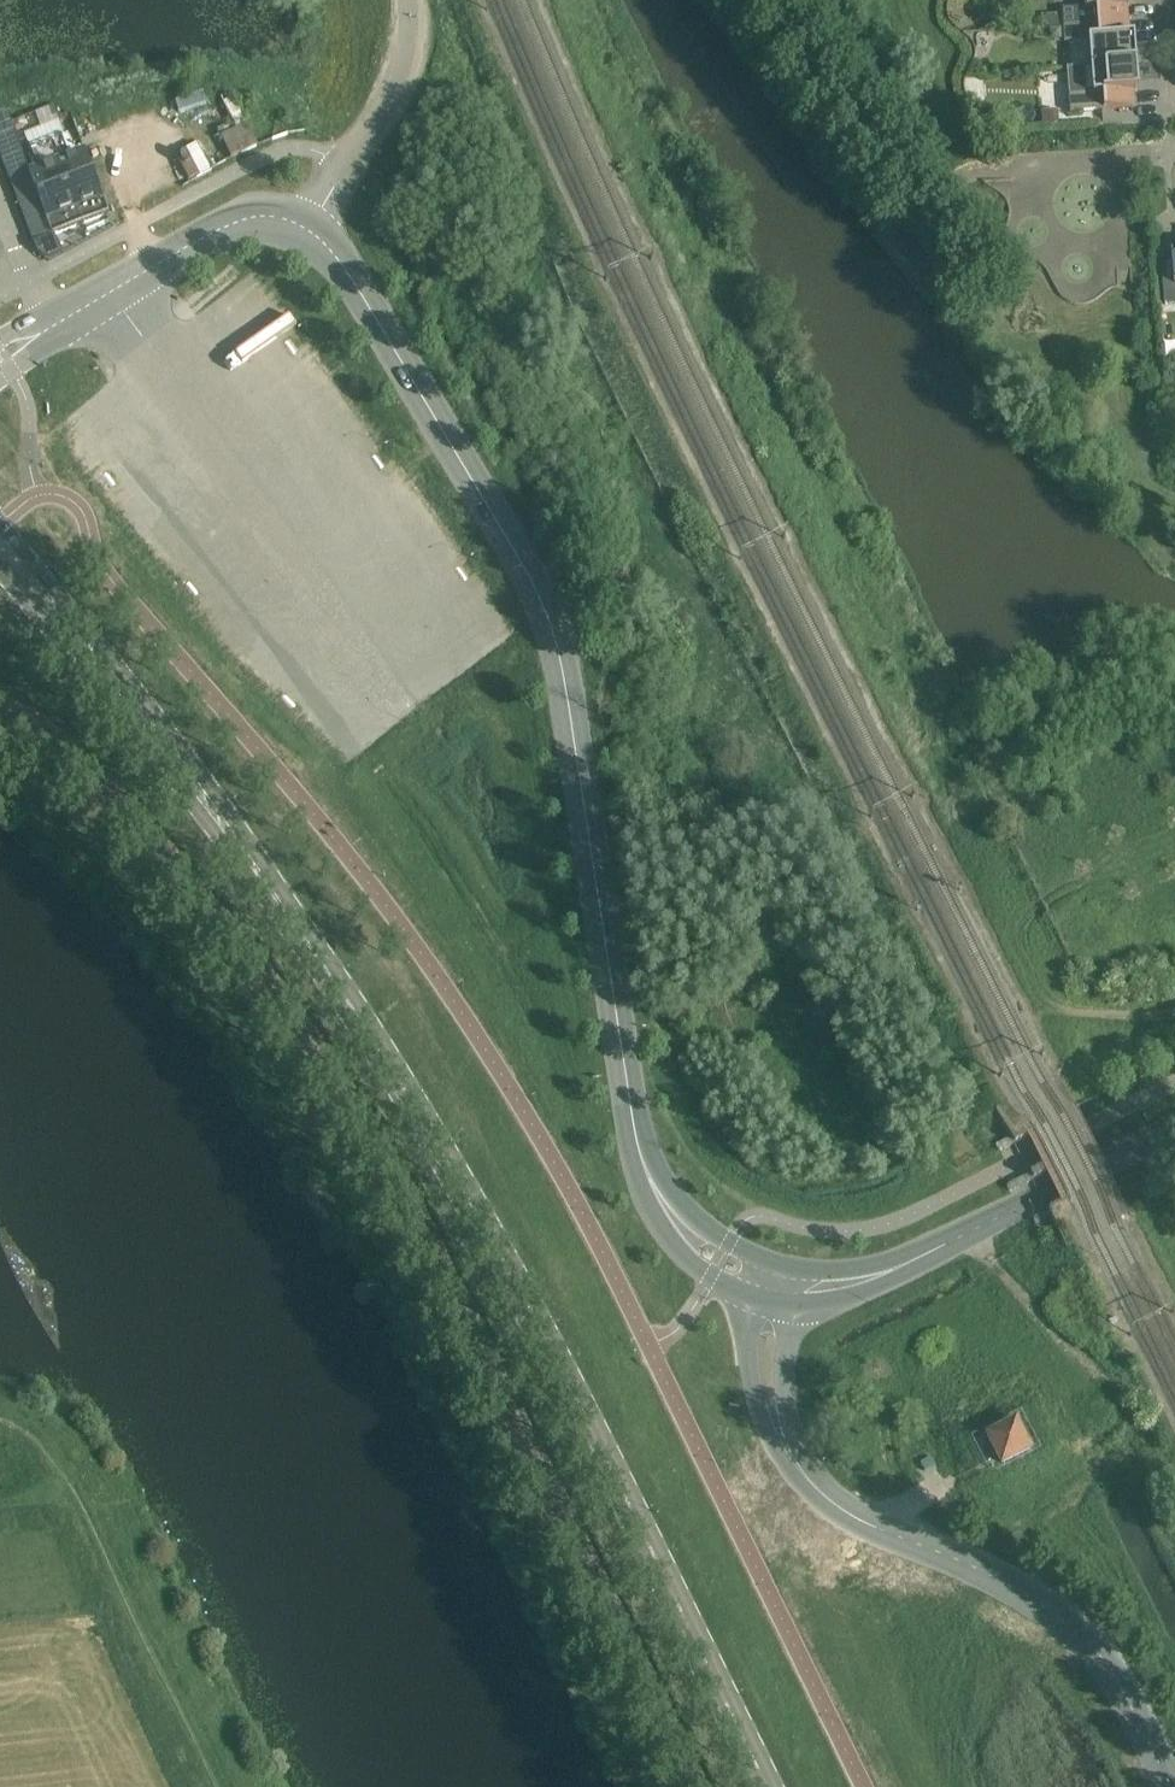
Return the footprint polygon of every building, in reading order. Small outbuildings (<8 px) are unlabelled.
[(1061,9),(1063,26),(1127,20),(1126,6),(1131,6),(1131,0),(1085,0),(1085,7),(1061,9)] [(1059,13),(1045,14),(1046,26),(1060,25),(1059,13)] [(1127,20),(1063,26),(1063,27),(1064,39),(1064,42),(1088,40),(1090,66),(1136,62),(1133,34),(1129,34),(1127,20)] [(1063,27),(1050,28),(1051,40),(1064,39),(1063,27)] [(1075,67),(1067,68),(1068,94),(1069,112),(1101,109),(1134,107),(1133,91),(1138,91),(1136,62),(1090,66),(1075,67)] [(239,93),(187,113),(207,164),(258,145),(239,93)] [(1057,122),(1056,110),(1042,111),(1043,123),(1057,122)] [(8,181),(28,173),(29,173),(7,112),(0,114),(0,158),(8,181)] [(39,129),(24,134),(30,152),(37,170),(29,173),(28,173),(43,212),(51,234),(53,234),(108,213),(107,212),(85,152),(74,156),(67,138),(65,139),(59,122),(52,124),(39,129)] [(1162,259),(1164,287),(1166,305),(1174,304),(1174,253),(1173,253),(1174,258),(1162,259)] [(1014,1417),(982,1433),(998,1464),(1030,1448),(1014,1417)]
